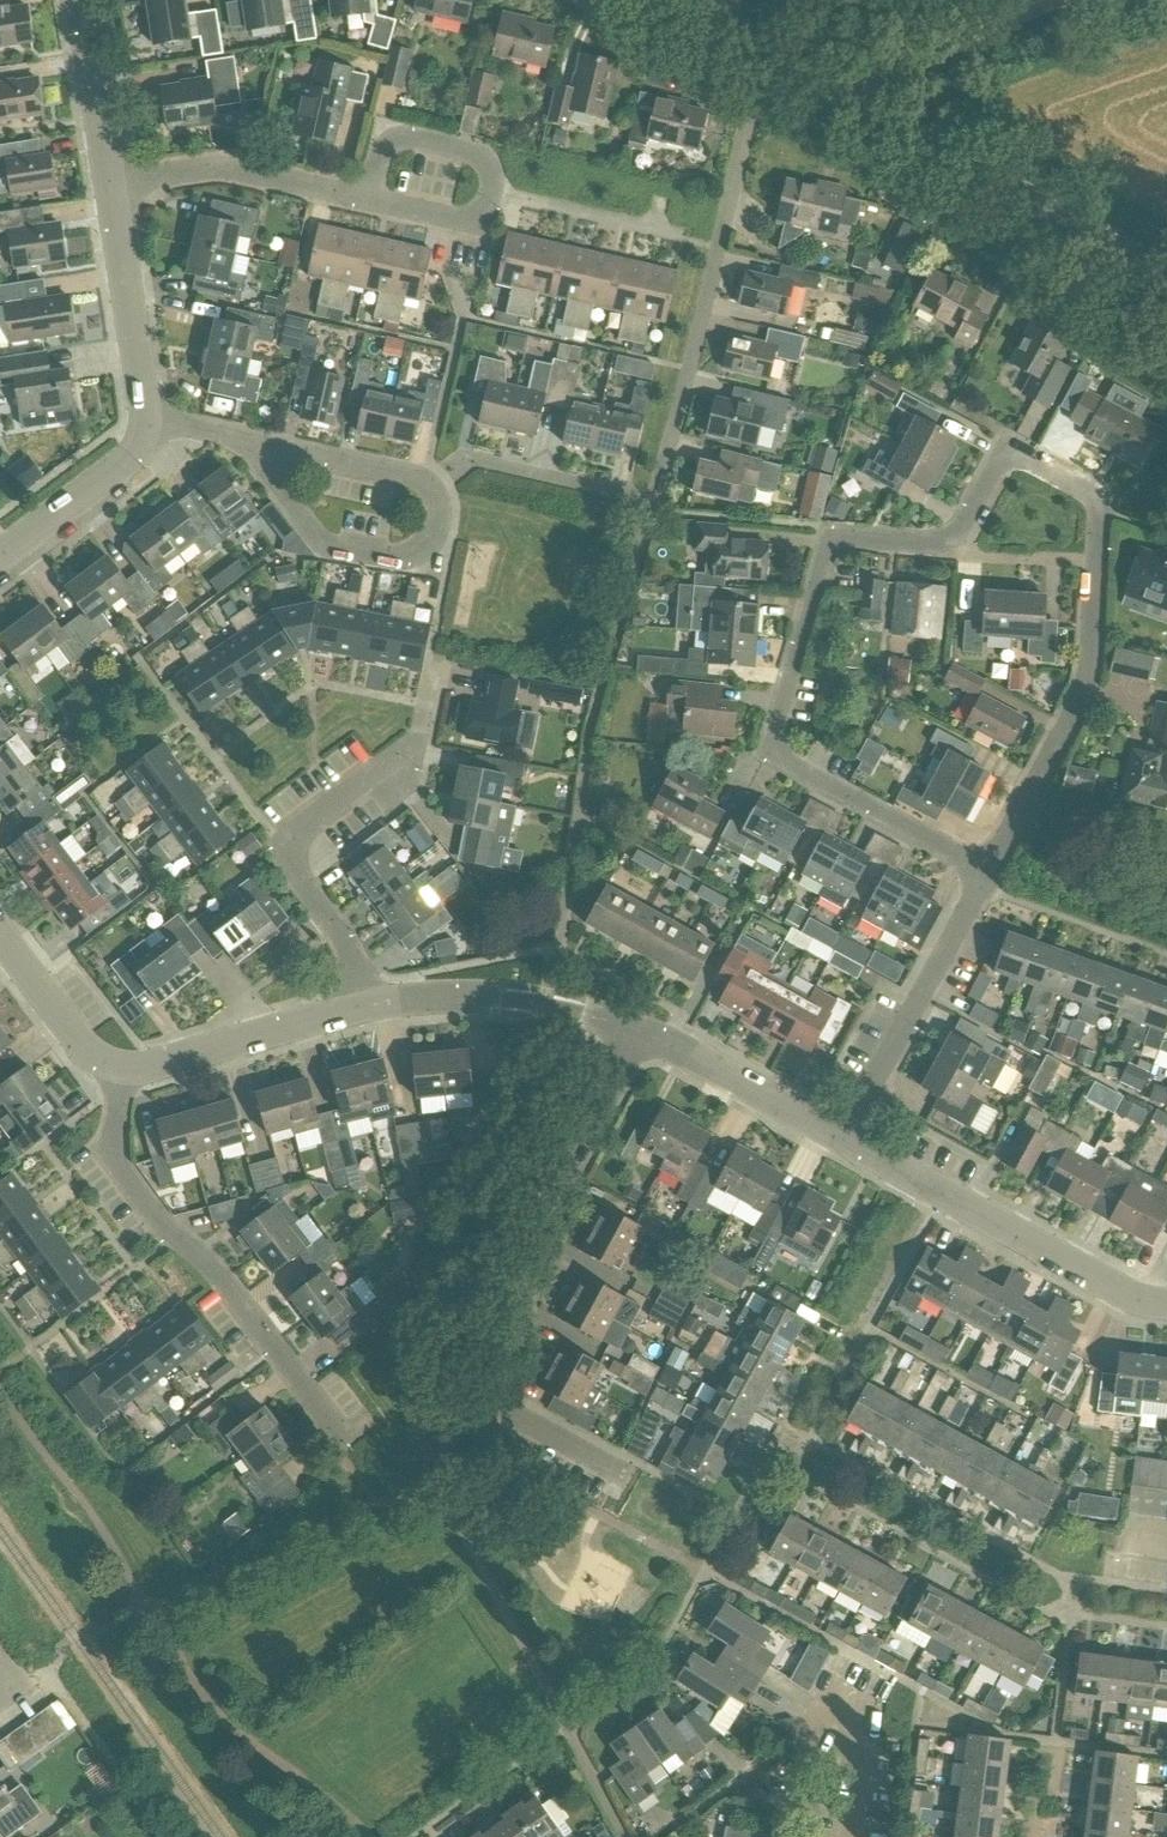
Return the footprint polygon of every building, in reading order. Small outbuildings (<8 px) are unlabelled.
[(155,45),(200,38),(203,57),(223,54),(219,23),(200,26),(198,13),(186,14),(184,0),(155,0),(148,1),(155,45)] [(248,31),(294,24),(297,43),(317,40),(312,9),(293,12),(292,0),(280,0),(244,0),(248,31)] [(333,18),(363,14),(364,23),(373,26),(368,45),(388,51),(396,21),(378,15),(376,0),(331,0),(333,18)] [(467,24),(472,0),(417,0),(415,12),(467,24)] [(32,42),(26,6),(0,10),(0,47),(32,42)] [(494,55),(545,67),(553,30),(520,23),(521,18),(503,14),(494,55)] [(383,84),(402,89),(411,51),(392,47),(383,84)] [(568,110),(572,111),(604,118),(617,64),(581,56),(573,90),(568,110)] [(161,90),(167,127),(187,124),(187,128),(217,123),(214,107),(241,103),(234,57),(206,61),(208,77),(195,80),(196,84),(161,90)] [(294,135),(331,143),(339,109),(344,110),(346,100),(362,104),(368,76),(351,72),(352,69),(321,62),(315,89),(301,86),(295,115),(298,116),(294,135)] [(466,103),(487,108),(495,77),(474,72),(466,103)] [(43,114),(38,78),(0,84),(0,121),(43,114)] [(568,110),(573,90),(557,86),(549,121),(568,126),(572,111),(568,110)] [(648,138),(699,149),(707,113),(674,105),(676,101),(657,96),(653,115),(648,138)] [(648,138),(653,115),(636,111),(629,142),(646,146),(648,138)] [(553,143),(562,145),(565,132),(556,130),(553,143)] [(19,160),(16,144),(0,146),(0,170),(8,169),(20,167),(19,160)] [(20,167),(8,169),(12,193),(54,186),(49,155),(19,160),(20,167)] [(778,223),(783,224),(779,240),(791,242),(803,235),(805,230),(845,240),(851,216),(859,218),(862,203),(843,199),(846,189),(828,185),(827,191),(788,182),(778,223)] [(194,246),(235,255),(239,236),(254,240),(261,211),(218,201),(213,220),(200,217),(194,246)] [(24,229),(21,210),(0,213),(0,233),(9,231),(24,229)] [(903,222),(883,265),(904,275),(925,233),(903,222)] [(24,229),(9,231),(15,267),(65,260),(60,223),(24,229)] [(317,306),(330,308),(347,232),(319,225),(307,276),(323,279),(317,306)] [(347,232),(330,308),(343,311),(349,285),(364,289),(376,238),(347,232)] [(496,321),(516,326),(518,317),(536,240),(508,233),(496,284),(512,287),(506,314),(498,312),(496,321)] [(376,238),(364,289),(380,292),(374,318),(387,321),(404,244),(376,238)] [(564,246),(536,240),(518,317),(532,320),(538,293),(553,297),(564,246)] [(404,244),(387,321),(399,324),(405,298),(421,301),(433,251),(404,244)] [(235,255),(194,246),(187,274),(200,277),(197,291),(240,301),(246,277),(231,273),(235,255)] [(573,329),(575,330),(593,253),(564,246),(553,297),(568,300),(560,336),(570,339),(573,329)] [(278,265),(294,268),(297,256),(280,252),(278,265)] [(575,340),(586,342),(594,306),(609,310),(621,259),(593,253),(575,330),(577,330),(575,340)] [(632,343),(649,266),(621,259),(609,310),(624,313),(618,339),(632,343)] [(840,278),(858,282),(862,268),(843,264),(840,278)] [(29,265),(17,267),(18,274),(30,272),(29,265)] [(739,304),(785,315),(793,285),(815,290),(819,274),(780,265),(776,280),(747,272),(739,304)] [(666,323),(677,272),(649,266),(632,343),(644,345),(650,319),(666,323)] [(914,306),(959,330),(954,340),(970,348),(986,319),(970,311),(979,294),(950,278),(948,283),(931,274),(914,306)] [(20,283),(0,286),(0,306),(5,305),(11,343),(74,332),(68,294),(23,301),(20,283)] [(851,293),(887,302),(889,292),(853,283),(851,293)] [(210,348),(251,358),(255,339),(270,343),(276,318),(233,309),(229,323),(216,320),(210,348)] [(854,328),(875,333),(880,314),(858,309),(854,328)] [(466,324),(464,334),(474,336),(477,326),(466,324)] [(1023,394),(1047,407),(1067,371),(1052,363),(1064,340),(1033,324),(1024,340),(1023,340),(1010,364),(1033,376),(1023,394)] [(724,370),(768,381),(774,358),(798,364),(804,337),(768,328),(764,344),(732,336),(724,370)] [(306,336),(296,377),(310,380),(301,418),(334,426),(344,379),(313,372),(320,339),(306,336)] [(517,387),(508,430),(537,436),(544,405),(557,408),(570,348),(559,346),(556,359),(554,359),(552,365),(535,361),(529,390),(517,387)] [(251,358),(210,348),(203,377),(216,380),(213,394),(256,404),(262,380),(246,376),(251,358)] [(582,351),(570,348),(557,408),(570,411),(563,442),(592,449),(601,406),(590,404),(590,397),(575,393),(581,365),(580,364),(582,351)] [(0,358),(0,383),(1,387),(16,384),(20,410),(23,425),(27,427),(46,424),(48,421),(47,411),(74,406),(68,369),(37,374),(34,353),(0,358)] [(479,423),(508,430),(517,387),(506,385),(506,362),(480,356),(473,390),(486,393),(479,423)] [(357,431),(386,437),(395,395),(384,392),(384,385),(369,382),(373,362),(359,359),(349,402),(363,405),(357,431)] [(651,380),(654,365),(638,361),(634,376),(651,380)] [(407,397),(395,395),(386,437),(415,444),(422,413),(435,416),(443,383),(429,379),(425,395),(410,391),(407,397)] [(882,393),(894,399),(901,385),(889,379),(882,393)] [(613,409),(601,406),(592,449),(621,456),(628,424),(642,427),(650,391),(634,387),(630,406),(616,403),(613,409)] [(708,434),(755,445),(759,426),(781,431),(789,400),(754,391),(751,406),(717,398),(708,434)] [(1070,421),(1089,430),(1085,438),(1138,466),(1157,430),(1104,402),(1103,403),(1085,393),(1070,421)] [(901,446),(947,470),(958,450),(952,441),(953,439),(927,425),(934,412),(902,394),(894,409),(915,420),(901,446)] [(937,489),(947,470),(901,446),(893,460),(878,452),(872,464),(866,461),(859,474),(891,492),(898,478),(924,492),(926,489),(937,489)] [(817,447),(811,468),(833,474),(839,453),(817,447)] [(735,501),(736,499),(751,503),(755,488),(775,493),(781,469),(721,453),(718,466),(701,462),(697,475),(691,474),(688,488),(694,490),(694,491),(735,501)] [(26,463),(11,475),(22,490),(38,479),(26,463)] [(197,505),(224,540),(260,513),(225,467),(200,486),(208,497),(197,505)] [(805,493),(823,498),(828,478),(809,473),(805,493)] [(824,510),(843,520),(850,506),(831,496),(824,510)] [(178,503),(154,521),(180,554),(195,543),(204,555),(224,540),(197,505),(186,514),(178,503)] [(180,554),(154,521),(131,538),(139,549),(128,558),(155,593),(174,578),(165,565),(180,554)] [(716,577),(766,579),(768,546),(726,544),(727,529),(699,527),(698,553),(717,554),(716,577)] [(285,542),(283,551),(314,556),(296,533),(285,542)] [(1156,554),(1155,557),(1139,551),(1124,592),(1166,607),(1166,558),(1156,554)] [(87,572),(113,606),(123,598),(136,615),(158,599),(147,584),(138,572),(134,575),(127,581),(108,556),(87,572)] [(286,567),(289,581),(297,580),(294,565),(286,567)] [(276,569),(279,583),(289,581),(286,567),(276,569)] [(102,614),(113,606),(87,572),(66,588),(84,612),(73,621),(90,644),(91,643),(112,627),(102,614)] [(861,609),(879,611),(882,583),(864,581),(861,609)] [(891,634),(938,640),(944,590),(897,585),(891,634)] [(712,634),(757,638),(759,608),(729,605),(730,589),(694,587),(691,632),(712,634)] [(333,606),(316,603),(307,647),(336,653),(348,591),(336,589),(333,606)] [(360,594),(348,591),(336,653),(364,658),(373,614),(356,611),(360,594)] [(983,637),(1012,639),(1015,595),(986,593),(984,623),(966,622),(963,652),(982,654),(983,637)] [(1015,595),(1012,639),(1029,640),(1028,657),(1040,658),(1040,663),(1054,664),(1056,628),(1043,627),(1045,597),(1015,595)] [(364,658),(393,664),(405,603),(393,600),(390,618),(373,614),(364,658)] [(166,609),(178,625),(188,617),(176,601),(166,609)] [(307,647),(316,603),(294,607),(273,612),(298,649),(307,647)] [(417,605),(405,603),(393,664),(422,670),(430,626),(413,622),(417,605)] [(90,644),(73,621),(62,629),(43,605),(22,621),(48,654),(58,647),(71,664),(94,647),(91,643),(90,644)] [(249,607),(239,614),(274,666),(298,649),(273,612),(259,622),(249,607)] [(239,635),(225,645),(250,682),(274,666),(239,614),(229,620),(239,635)] [(19,661),(8,670),(9,671),(34,705),(46,696),(32,677),(41,671),(35,664),(48,654),(22,621),(1,636),(19,661)] [(711,650),(689,648),(688,665),(755,669),(757,638),(712,634),(711,650)] [(200,639),(191,646),(226,698),(250,682),(225,645),(210,654),(200,639)] [(201,715),(226,698),(191,646),(181,653),(190,668),(176,677),(201,715)] [(639,655),(638,672),(674,675),(675,658),(639,655)] [(9,671),(8,670),(0,659),(0,678),(9,671)] [(946,678),(977,695),(984,681),(953,665),(946,678)] [(467,739),(514,748),(521,713),(513,711),(518,682),(490,677),(484,706),(474,703),(467,739)] [(542,683),(540,697),(581,705),(584,691),(542,683)] [(732,738),(735,707),(709,704),(711,689),(671,685),(666,731),(732,738)] [(66,686),(53,695),(62,708),(75,699),(66,686)] [(968,723),(1010,746),(1024,719),(983,697),(968,723)] [(1154,807),(1161,775),(1163,776),(1166,760),(1166,705),(1157,702),(1146,752),(1132,749),(1121,799),(1154,807)] [(886,703),(878,718),(895,727),(903,713),(886,703)] [(1117,717),(1099,712),(1094,731),(1112,736),(1117,717)] [(6,727),(0,731),(0,784),(24,766),(35,758),(18,735),(15,738),(6,727)] [(944,763),(937,776),(978,799),(991,774),(961,758),(968,746),(938,730),(931,742),(937,745),(931,756),(944,763)] [(681,749),(683,735),(669,734),(668,747),(681,749)] [(114,803),(121,813),(181,768),(162,744),(127,771),(137,786),(114,803)] [(522,779),(525,765),(484,757),(481,771),(461,767),(456,795),(500,804),(503,787),(513,789),(515,778),(522,779)] [(874,767),(861,760),(860,762),(856,769),(870,776),(874,767)] [(1154,807),(1166,810),(1166,760),(1163,776),(1161,775),(1154,807)] [(1062,786),(1091,793),(1095,772),(1067,765),(1062,786)] [(0,784),(0,804),(8,814),(26,800),(35,812),(53,798),(53,797),(57,794),(49,783),(41,789),(24,766),(0,784)] [(198,790),(181,768),(121,813),(128,822),(152,804),(162,818),(198,790)] [(709,788),(675,769),(653,807),(710,839),(724,815),(701,802),(709,788)] [(53,798),(63,810),(82,795),(80,793),(93,783),(85,773),(73,783),(58,795),(53,798)] [(978,799),(937,776),(930,788),(917,782),(912,792),(903,787),(896,799),(929,817),(935,805),(965,821),(978,799)] [(198,790),(162,818),(173,832),(149,849),(156,859),(215,814),(198,790)] [(832,821),(837,805),(804,794),(799,810),(832,821)] [(496,821),(500,804),(456,795),(450,823),(469,827),(462,861),(497,868),(501,848),(508,849),(513,824),(496,821)] [(63,810),(53,798),(35,812),(24,820),(32,831),(9,848),(25,870),(60,844),(45,824),(63,810)] [(760,852),(783,811),(760,799),(745,825),(732,818),(718,843),(754,863),(760,852)] [(785,860),(795,865),(812,833),(803,828),(806,824),(783,811),(760,852),(783,865),(785,860)] [(215,814),(156,859),(164,868),(187,851),(198,865),(234,838),(215,814)] [(99,834),(107,827),(97,815),(90,821),(99,834)] [(1092,877),(1102,835),(1058,824),(1048,867),(1092,877)] [(398,846),(384,828),(347,855),(357,868),(349,874),(366,896),(402,869),(389,852),(398,846)] [(821,838),(812,833),(795,865),(803,870),(801,874),(826,887),(848,847),(824,834),(821,838)] [(237,846),(246,858),(262,846),(252,834),(237,846)] [(98,846),(107,859),(117,851),(108,838),(98,846)] [(135,854),(144,847),(136,838),(127,844),(135,854)] [(21,872),(36,892),(75,863),(60,844),(25,870),(21,872)] [(672,862),(691,873),(695,866),(702,871),(708,859),(682,845),(672,862)] [(870,859),(848,847),(826,887),(819,899),(841,911),(850,895),(859,900),(877,868),(867,863),(870,859)] [(632,860),(645,867),(651,856),(638,849),(632,860)] [(651,856),(645,867),(660,875),(666,864),(651,856)] [(75,863),(36,892),(52,912),(55,910),(55,909),(89,883),(75,863)] [(877,868),(859,900),(868,905),(865,909),(867,910),(861,920),(883,932),(889,922),(912,882),(888,869),(885,873),(877,868)] [(366,896),(383,918),(418,891),(419,891),(433,880),(426,871),(412,882),(402,869),(366,896)] [(675,884),(689,891),(695,880),(681,873),(675,884)] [(229,909),(257,947),(278,931),(260,907),(273,897),(255,874),(235,890),(242,899),(229,909)] [(933,894),(912,882),(889,922),(883,932),(919,952),(930,931),(917,924),(933,894)] [(55,909),(55,910),(72,931),(95,913),(103,923),(132,902),(123,890),(105,903),(89,883),(55,909)] [(749,897),(763,904),(770,890),(756,883),(749,897)] [(697,895),(709,902),(715,891),(703,884),(697,895)] [(586,924),(607,936),(628,898),(606,886),(586,924)] [(418,891),(383,918),(400,940),(419,926),(428,939),(453,920),(439,902),(431,908),(419,891),(418,891)] [(715,891),(709,902),(724,910),(730,899),(715,891)] [(607,936),(629,948),(650,910),(628,898),(607,936)] [(257,947),(229,909),(215,920),(208,910),(187,926),(205,949),(218,939),(236,963),(257,947)] [(650,910),(629,948),(650,960),(671,922),(650,910)] [(152,950),(180,987),(201,972),(174,935),(187,925),(179,914),(158,930),(165,939),(152,950)] [(650,960),(672,971),(692,933),(671,922),(650,960)] [(786,940),(808,952),(814,939),(793,927),(786,940)] [(692,933),(672,971),(692,983),(713,945),(692,933)] [(1014,998),(1020,982),(1034,942),(1009,933),(995,973),(1010,978),(1004,995),(1014,998)] [(832,948),(836,951),(853,961),(861,947),(839,935),(832,948)] [(160,1003),(180,987),(152,950),(145,940),(110,966),(129,990),(142,980),(160,1003)] [(1058,951),(1034,942),(1020,982),(1035,987),(1026,1012),(1035,1015),(1044,990),(1058,951)] [(718,1003),(742,1016),(765,974),(770,965),(750,953),(751,952),(737,944),(722,971),(732,977),(718,1003)] [(829,963),(858,979),(865,967),(853,961),(836,951),(829,963)] [(1058,951),(1044,990),(1035,1015),(1044,1018),(1053,993),(1068,999),(1082,959),(1058,951)] [(1082,959),(1068,999),(1084,1004),(1078,1021),(1088,1024),(1107,969),(1082,959)] [(882,976),(895,983),(904,967),(891,960),(882,976)] [(1107,969),(1088,1024),(1097,1028),(1103,1011),(1119,1017),(1133,978),(1107,969)] [(765,974),(742,1016),(740,1021),(761,1033),(787,986),(765,974)] [(1133,978),(1119,1017),(1132,1021),(1118,1059),(1128,1063),(1136,1041),(1155,986),(1133,978)] [(787,986),(761,1033),(783,1045),(785,1041),(809,999),(787,986)] [(1136,1041),(1146,1045),(1152,1028),(1166,1034),(1166,990),(1155,986),(1136,1041)] [(809,999),(785,1041),(808,1053),(816,1038),(829,1044),(851,1005),(838,998),(837,1000),(815,988),(809,999)] [(970,1016),(993,1029),(1000,1015),(977,1002),(970,1016)] [(12,1043),(0,1028),(0,1052),(12,1043)] [(953,1035),(938,1062),(975,1082),(990,1091),(1012,1052),(987,1038),(979,1050),(953,1035)] [(1055,1052),(1071,1060),(1076,1045),(1059,1040),(1055,1052)] [(440,1048),(445,1095),(472,1092),(474,1110),(489,1108),(486,1075),(471,1076),(468,1045),(440,1048)] [(1075,1061),(1091,1066),(1096,1052),(1080,1047),(1075,1061)] [(445,1095),(440,1048),(412,1051),(417,1098),(445,1095)] [(1029,1089),(1044,1097),(1063,1062),(1048,1055),(1029,1089)] [(357,1067),(368,1107),(393,1101),(383,1060),(357,1067)] [(975,1082),(938,1062),(923,1088),(951,1103),(944,1114),(969,1128),(983,1104),(968,1095),(975,1082)] [(1121,1081),(1142,1091),(1151,1072),(1131,1062),(1121,1081)] [(0,1079),(0,1105),(3,1102),(11,1112),(45,1087),(29,1066),(4,1084),(0,1079)] [(370,1115),(368,1107),(357,1067),(331,1073),(344,1122),(370,1115)] [(307,1079),(282,1087),(293,1127),(296,1135),(321,1128),(307,1079)] [(1166,1106),(1166,1104),(1166,1089),(1160,1086),(1154,1102),(1166,1106)] [(11,1112),(13,1115),(0,1124),(14,1143),(5,1150),(14,1161),(68,1120),(59,1109),(61,1108),(45,1087),(11,1112)] [(293,1127),(282,1087),(256,1094),(268,1135),(293,1127)] [(1109,1091),(1101,1107),(1114,1113),(1122,1097),(1109,1091)] [(1117,1113),(1141,1125),(1148,1110),(1124,1099),(1117,1113)] [(207,1108),(219,1148),(245,1141),(233,1100),(207,1108)] [(667,1160),(687,1123),(690,1119),(666,1105),(649,1136),(636,1129),(621,1155),(634,1162),(642,1147),(667,1160)] [(207,1108),(182,1115),(194,1155),(219,1148),(207,1108)] [(1166,1126),(1166,1113),(1158,1108),(1153,1119),(1166,1126)] [(196,1163),(194,1155),(182,1115),(157,1122),(165,1151),(151,1155),(161,1188),(175,1184),(171,1170),(196,1163)] [(1049,1158),(1065,1130),(1047,1120),(1039,1134),(1025,1127),(1004,1165),(1027,1178),(1041,1153),(1049,1158)] [(410,1124),(414,1152),(429,1150),(425,1122),(410,1124)] [(689,1204),(708,1169),(697,1162),(711,1136),(687,1123),(667,1160),(662,1169),(685,1182),(676,1197),(689,1204)] [(414,1152),(410,1124),(395,1127),(400,1155),(414,1152)] [(1065,1130),(1049,1158),(1059,1163),(1046,1187),(1068,1200),(1089,1162),(1076,1155),(1084,1141),(1065,1130)] [(351,1138),(337,1141),(344,1169),(358,1165),(351,1138)] [(340,1170),(344,1169),(337,1141),(322,1146),(330,1173),(332,1172),(340,1170)] [(722,1176),(708,1169),(689,1204),(703,1211),(716,1187),(739,1200),(760,1163),(762,1158),(739,1146),(722,1176)] [(1102,1169),(1089,1162),(1068,1200),(1090,1212),(1104,1187),(1112,1192),(1127,1165),(1110,1155),(1102,1169)] [(278,1158),(263,1162),(271,1189),(285,1185),(278,1158)] [(266,1191),(271,1189),(263,1162),(250,1165),(258,1193),(266,1191)] [(750,1237),(763,1244),(782,1210),(769,1202),(783,1176),(760,1163),(739,1200),(763,1213),(750,1237)] [(1122,1198),(1108,1222),(1131,1234),(1159,1182),(1127,1165),(1112,1192),(1122,1198)] [(348,1182),(344,1169),(340,1170),(332,1172),(336,1189),(349,1186),(348,1182)] [(30,1197),(12,1174),(0,1183),(0,1219),(30,1197)] [(1131,1234),(1152,1247),(1166,1223),(1166,1187),(1159,1182),(1131,1234)] [(793,1216),(782,1210),(763,1244),(776,1251),(784,1237),(807,1250),(813,1238),(826,1245),(842,1216),(829,1209),(833,1203),(808,1189),(793,1216)] [(407,1191),(392,1196),(397,1212),(412,1207),(407,1191)] [(257,1253),(296,1224),(300,1221),(283,1200),(276,1205),(267,1194),(243,1212),(252,1223),(241,1232),(242,1234),(237,1237),(246,1250),(251,1246),(257,1253)] [(30,1197),(0,1219),(0,1233),(3,1238),(0,1240),(0,1256),(47,1221),(30,1197)] [(235,1218),(240,1214),(236,1199),(208,1207),(213,1224),(235,1218)] [(592,1228),(631,1249),(643,1228),(659,1237),(666,1224),(643,1212),(636,1225),(603,1207),(592,1228)] [(47,1221),(0,1256),(0,1263),(4,1269),(18,1258),(28,1272),(65,1245),(47,1221)] [(308,1266),(332,1248),(323,1236),(311,1244),(296,1224),(257,1253),(273,1274),(299,1254),(308,1266)] [(631,1249),(592,1228),(580,1250),(619,1272),(631,1249)] [(82,1268),(65,1245),(28,1272),(38,1285),(24,1296),(32,1306),(82,1268)] [(290,1297),(306,1318),(340,1293),(324,1272),(341,1260),(332,1248),(308,1266),(316,1277),(290,1297)] [(944,1309),(974,1253),(964,1248),(955,1264),(929,1250),(898,1304),(913,1313),(922,1297),(944,1309)] [(716,1252),(706,1270),(740,1289),(750,1271),(716,1252)] [(974,1253),(944,1309),(966,1322),(988,1282),(975,1275),(984,1259),(974,1253)] [(53,1305),(63,1319),(100,1292),(82,1268),(32,1306),(39,1316),(53,1305)] [(988,1282),(966,1322),(989,1334),(1020,1278),(1010,1273),(1001,1290),(988,1282)] [(571,1296),(611,1318),(623,1296),(583,1274),(571,1296)] [(1020,1278),(989,1334),(1008,1345),(1002,1354),(1006,1356),(1033,1307),(1020,1300),(1029,1283),(1020,1278)] [(340,1293),(306,1318),(323,1340),(349,1320),(357,1331),(386,1309),(377,1297),(365,1306),(350,1286),(340,1293)] [(740,1316),(791,1344),(804,1320),(793,1314),(801,1300),(776,1286),(759,1315),(745,1306),(740,1316)] [(663,1290),(656,1304),(682,1318),(690,1305),(663,1290)] [(694,1304),(705,1310),(711,1299),(700,1293),(694,1304)] [(611,1318),(571,1296),(559,1318),(599,1340),(611,1318)] [(1015,1349),(1035,1360),(1065,1303),(1056,1298),(1046,1314),(1033,1307),(1006,1356),(1010,1358),(1015,1349)] [(162,1321),(200,1370),(209,1364),(198,1349),(213,1338),(185,1303),(162,1321)] [(1065,1303),(1035,1360),(1056,1371),(1048,1385),(1064,1394),(1082,1360),(1068,1353),(1079,1333),(1065,1325),(1074,1308),(1065,1303)] [(682,1318),(656,1304),(649,1316),(676,1330),(682,1318)] [(681,1328),(695,1335),(702,1323),(688,1316),(681,1328)] [(742,1327),(734,1342),(778,1367),(791,1344),(740,1316),(736,1323),(742,1327)] [(162,1321),(139,1338),(166,1374),(179,1364),(190,1378),(200,1370),(162,1321)] [(116,1356),(154,1405),(163,1399),(152,1385),(166,1374),(139,1338),(116,1356)] [(715,1361),(765,1390),(778,1367),(734,1342),(727,1338),(715,1361)] [(550,1365),(590,1387),(602,1364),(563,1343),(550,1365)] [(668,1364),(681,1370),(688,1355),(675,1349),(668,1364)] [(627,1367),(636,1371),(653,1381),(659,1368),(634,1354),(627,1367)] [(765,1390),(715,1361),(701,1354),(697,1362),(724,1377),(717,1391),(753,1412),(765,1390)] [(1143,1400),(1148,1357),(1128,1354),(1125,1376),(1102,1373),(1097,1411),(1114,1413),(1116,1397),(1143,1400)] [(92,1375),(118,1409),(119,1410),(133,1399),(144,1413),(154,1405),(116,1356),(92,1374),(92,1375)] [(1143,1400),(1166,1403),(1166,1359),(1148,1357),(1143,1400)] [(636,1371),(627,1367),(615,1360),(609,1371),(630,1382),(636,1371)] [(208,1379),(218,1393),(241,1375),(230,1362),(208,1379)] [(600,1393),(590,1387),(550,1365),(539,1387),(571,1404),(564,1417),(589,1432),(597,1418),(589,1413),(600,1393)] [(895,1378),(905,1384),(910,1374),(900,1368),(895,1378)] [(118,1409),(92,1375),(72,1391),(76,1396),(71,1401),(97,1435),(107,1427),(103,1421),(118,1409)] [(987,1390),(1011,1403),(1019,1389),(995,1376),(987,1390)] [(899,1393),(905,1384),(895,1378),(889,1388),(899,1393)] [(846,1422),(871,1435),(891,1399),(866,1385),(846,1422)] [(694,1398),(690,1406),(740,1434),(753,1412),(717,1391),(709,1406),(694,1398)] [(943,1405),(953,1410),(958,1400),(948,1395),(943,1405)] [(871,1435),(895,1448),(915,1412),(891,1399),(871,1435)] [(948,1420),(958,1426),(969,1406),(958,1400),(953,1410),(948,1420)] [(728,1456),(740,1434),(690,1406),(687,1404),(681,1415),(698,1425),(692,1436),(728,1456)] [(948,1420),(953,1410),(943,1405),(938,1414),(948,1420)] [(235,1445),(244,1457),(281,1429),(265,1407),(239,1427),(228,1412),(205,1430),(223,1454),(235,1445)] [(637,1430),(654,1437),(662,1419),(645,1411),(637,1430)] [(915,1412),(895,1448),(919,1462),(939,1425),(915,1412)] [(155,1430),(161,1446),(195,1432),(189,1417),(155,1430)] [(991,1431),(1001,1437),(1006,1427),(996,1421),(991,1431)] [(919,1462),(943,1475),(963,1438),(939,1425),(919,1462)] [(715,1480),(728,1456),(692,1436),(674,1426),(668,1437),(686,1447),(672,1472),(697,1486),(704,1474),(715,1480)] [(298,1450),(281,1429),(244,1457),(253,1468),(241,1478),(269,1516),(289,1501),(268,1473),(298,1450)] [(996,1446),(1001,1437),(991,1431),(986,1441),(996,1446)] [(850,1449),(860,1455),(869,1439),(866,1437),(863,1442),(856,1438),(850,1449)] [(943,1475),(967,1488),(987,1452),(963,1438),(943,1475)] [(869,1439),(860,1455),(871,1461),(877,1450),(870,1446),(873,1441),(869,1439)] [(1039,1458),(1049,1463),(1055,1453),(1044,1448),(1039,1458)] [(987,1452),(967,1488),(991,1501),(1011,1465),(987,1452)] [(1132,1485),(1158,1489),(1162,1460),(1136,1457),(1132,1485)] [(1044,1473),(1049,1463),(1039,1458),(1034,1467),(1044,1473)] [(1166,1490),(1166,1461),(1162,1460),(1158,1489),(1166,1490)] [(898,1476),(908,1482),(917,1465),(914,1464),(911,1469),(904,1465),(898,1476)] [(917,1465),(908,1482),(919,1487),(925,1476),(918,1472),(921,1467),(917,1465)] [(991,1501),(1015,1514),(1035,1478),(1011,1465),(991,1501)] [(1035,1478),(1015,1514),(1039,1527),(1059,1491),(1035,1478)] [(945,1502),(956,1508),(966,1491),(962,1489),(959,1495),(952,1491),(945,1502)] [(966,1491),(956,1508),(966,1514),(973,1502),(966,1498),(968,1493),(966,1491)] [(1077,1517),(1079,1505),(1069,1504),(1067,1515),(1077,1517)] [(225,1522),(238,1539),(250,1530),(237,1513),(225,1522)] [(770,1553),(793,1566),(814,1528),(791,1515),(770,1553)] [(994,1528),(1004,1534),(1013,1518),(1010,1516),(1007,1521),(1000,1517),(994,1528)] [(1013,1518),(1004,1534),(1015,1540),(1021,1529),(1014,1525),(1017,1519),(1013,1518)] [(837,1541),(814,1528),(793,1566),(816,1579),(837,1541)] [(816,1579),(839,1591),(860,1553),(837,1541),(816,1579)] [(860,1553),(839,1591),(861,1604),(882,1566),(860,1553)] [(882,1566),(861,1604),(885,1617),(906,1579),(882,1566)] [(749,1591),(766,1600),(771,1590),(755,1581),(749,1591)] [(932,1637),(953,1599),(929,1586),(920,1602),(913,1598),(901,1620),(932,1637)] [(780,1608),(795,1616),(801,1606),(785,1598),(780,1608)] [(953,1599),(932,1637),(955,1649),(975,1612),(953,1599)] [(728,1659),(761,1680),(776,1656),(761,1646),(770,1632),(726,1604),(709,1630),(735,1647),(728,1659)] [(801,1606),(795,1616),(812,1625),(817,1615),(801,1606)] [(975,1612),(955,1649),(978,1662),(998,1624),(975,1612)] [(825,1633),(841,1641),(846,1631),(831,1623),(825,1633)] [(1000,1674),(1020,1638),(1021,1637),(998,1624),(978,1662),(1000,1674)] [(846,1631),(841,1641),(857,1650),(862,1640),(846,1631)] [(1020,1638),(1000,1674),(1023,1687),(1031,1674),(1043,1681),(1054,1660),(1042,1653),(1044,1650),(1023,1638),(1020,1638)] [(875,1660),(902,1675),(907,1665),(891,1656),(894,1651),(883,1645),(875,1660)] [(811,1695),(832,1657),(812,1646),(791,1684),(811,1695)] [(761,1680),(728,1659),(720,1671),(694,1654),(678,1680),(722,1708),(731,1693),(746,1703),(761,1680)] [(1075,1697),(1102,1701),(1107,1658),(1080,1655),(1075,1697)] [(1107,1658),(1102,1701),(1127,1704),(1133,1662),(1107,1658)] [(1153,1707),(1159,1665),(1133,1662),(1127,1704),(1153,1707)] [(1159,1665),(1153,1707),(1166,1709),(1166,1666),(1159,1665)] [(916,1683),(932,1691),(937,1681),(922,1673),(916,1683)] [(937,1681),(932,1691),(948,1700),(953,1690),(937,1681)] [(686,1707),(677,1695),(668,1702),(676,1714),(686,1707)] [(962,1708),(978,1716),(983,1706),(967,1698),(962,1708)] [(39,1712),(56,1736),(67,1727),(50,1704),(39,1712)] [(983,1706),(978,1716),(994,1725),(999,1715),(983,1706)] [(637,1727),(662,1762),(678,1751),(685,1762),(705,1748),(688,1723),(676,1731),(661,1709),(637,1727)] [(56,1736),(39,1712),(28,1721),(44,1744),(56,1736)] [(788,1733),(796,1720),(790,1717),(784,1718),(779,1728),(788,1733)] [(16,1729),(33,1753),(44,1744),(28,1721),(16,1729)] [(662,1762),(637,1727),(613,1744),(628,1765),(616,1774),(638,1804),(658,1790),(646,1773),(662,1762)] [(1072,1728),(1070,1739),(1088,1741),(1090,1730),(1072,1728)] [(4,1738),(21,1761),(31,1754),(33,1753),(16,1729),(4,1738)] [(1104,1744),(1122,1746),(1123,1735),(1106,1733),(1104,1744)] [(1123,1735),(1122,1746),(1140,1749),(1142,1737),(1123,1735)] [(968,1736),(964,1761),(1007,1767),(1010,1741),(968,1736)] [(4,1738),(0,1741),(0,1755),(10,1769),(18,1763),(21,1761),(4,1738)] [(917,1755),(928,1757),(931,1739),(920,1738),(917,1755)] [(1156,1751),(1166,1752),(1166,1741),(1157,1739),(1156,1751)] [(789,1770),(805,1779),(818,1756),(803,1747),(789,1770)] [(1135,1784),(1138,1758),(1096,1752),(1092,1778),(1135,1784)] [(31,1754),(21,1761),(18,1763),(24,1771),(37,1762),(31,1754)] [(917,1755),(915,1773),(926,1775),(928,1757),(917,1755)] [(1007,1767),(964,1761),(961,1787),(1003,1793),(1007,1767)] [(719,1778),(710,1765),(700,1772),(709,1785),(719,1778)] [(1092,1778),(1089,1804),(1132,1810),(1135,1784),(1092,1778)] [(2,1836),(7,1836),(41,1812),(21,1784),(8,1793),(0,1781),(0,1834),(2,1836)] [(961,1787),(958,1813),(1000,1819),(1003,1793),(961,1787)] [(911,1807),(922,1809),(924,1790),(913,1789),(911,1807)] [(531,1836),(564,1836),(530,1790),(527,1793),(526,1799),(511,1809),(531,1836)] [(1089,1804),(1086,1830),(1128,1835),(1132,1810),(1089,1804)] [(911,1807),(908,1824),(919,1826),(922,1809),(911,1807)] [(499,1836),(531,1836),(511,1809),(496,1820),(490,1819),(487,1821),(499,1836)] [(955,1836),(998,1836),(1000,1819),(958,1813),(955,1836)] [(487,1821),(484,1823),(483,1830),(472,1836),(499,1836),(487,1821)]
